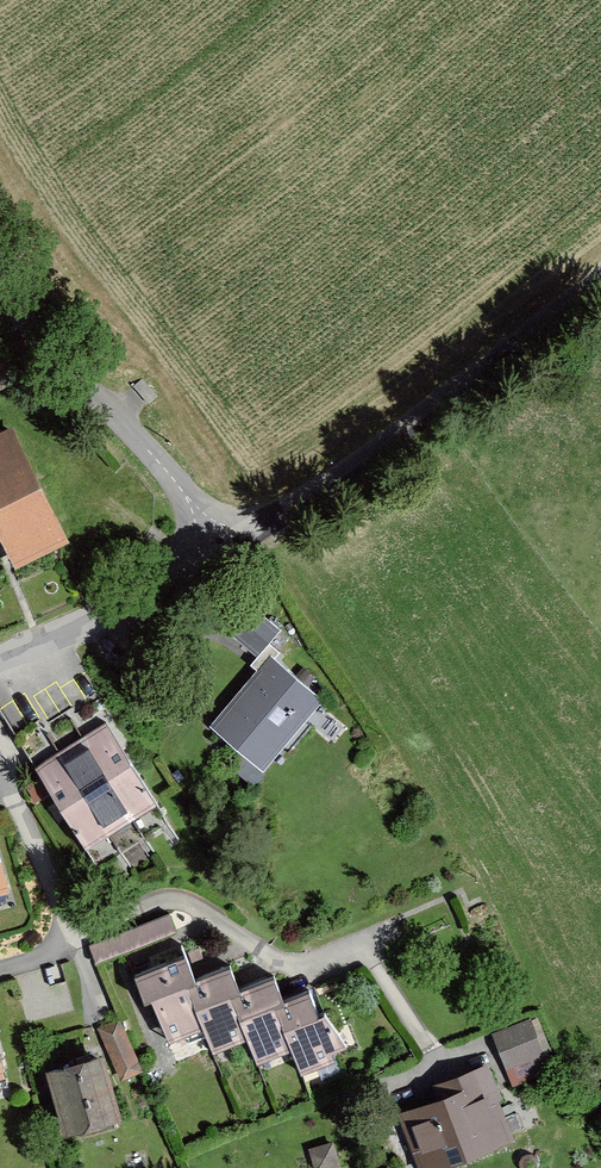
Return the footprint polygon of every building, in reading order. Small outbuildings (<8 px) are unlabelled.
[(65,545),(9,432),(0,436),(0,555),(9,573),(65,545)] [(232,631),(257,653),(281,627),(257,604),(232,631)] [(209,731),(261,776),(321,707),(269,662),(209,731)] [(106,734),(81,750),(128,826),(152,811),(106,734)] [(81,750),(56,765),(103,841),(128,826),(81,750)] [(56,765),(32,780),(79,856),(103,841),(56,765)] [(132,977),(160,1049),(198,1034),(208,1057),(243,1044),(253,1068),(287,1055),(297,1078),(314,1072),(318,1083),(333,1078),(326,1059),(336,1055),(313,996),(297,1003),(281,1009),(272,986),(253,993),(235,1000),(226,976),(209,983),(191,989),(179,958),(155,968),(132,977)] [(119,1077),(144,1069),(128,1021),(103,1029),(119,1077)] [(493,1040),(506,1072),(544,1058),(531,1025),(493,1040)] [(39,1078),(56,1143),(118,1126),(100,1061),(39,1078)] [(510,1146),(494,1105),(499,1103),(486,1068),(438,1087),(444,1101),(396,1120),(415,1167),(455,1167),(510,1146)]
